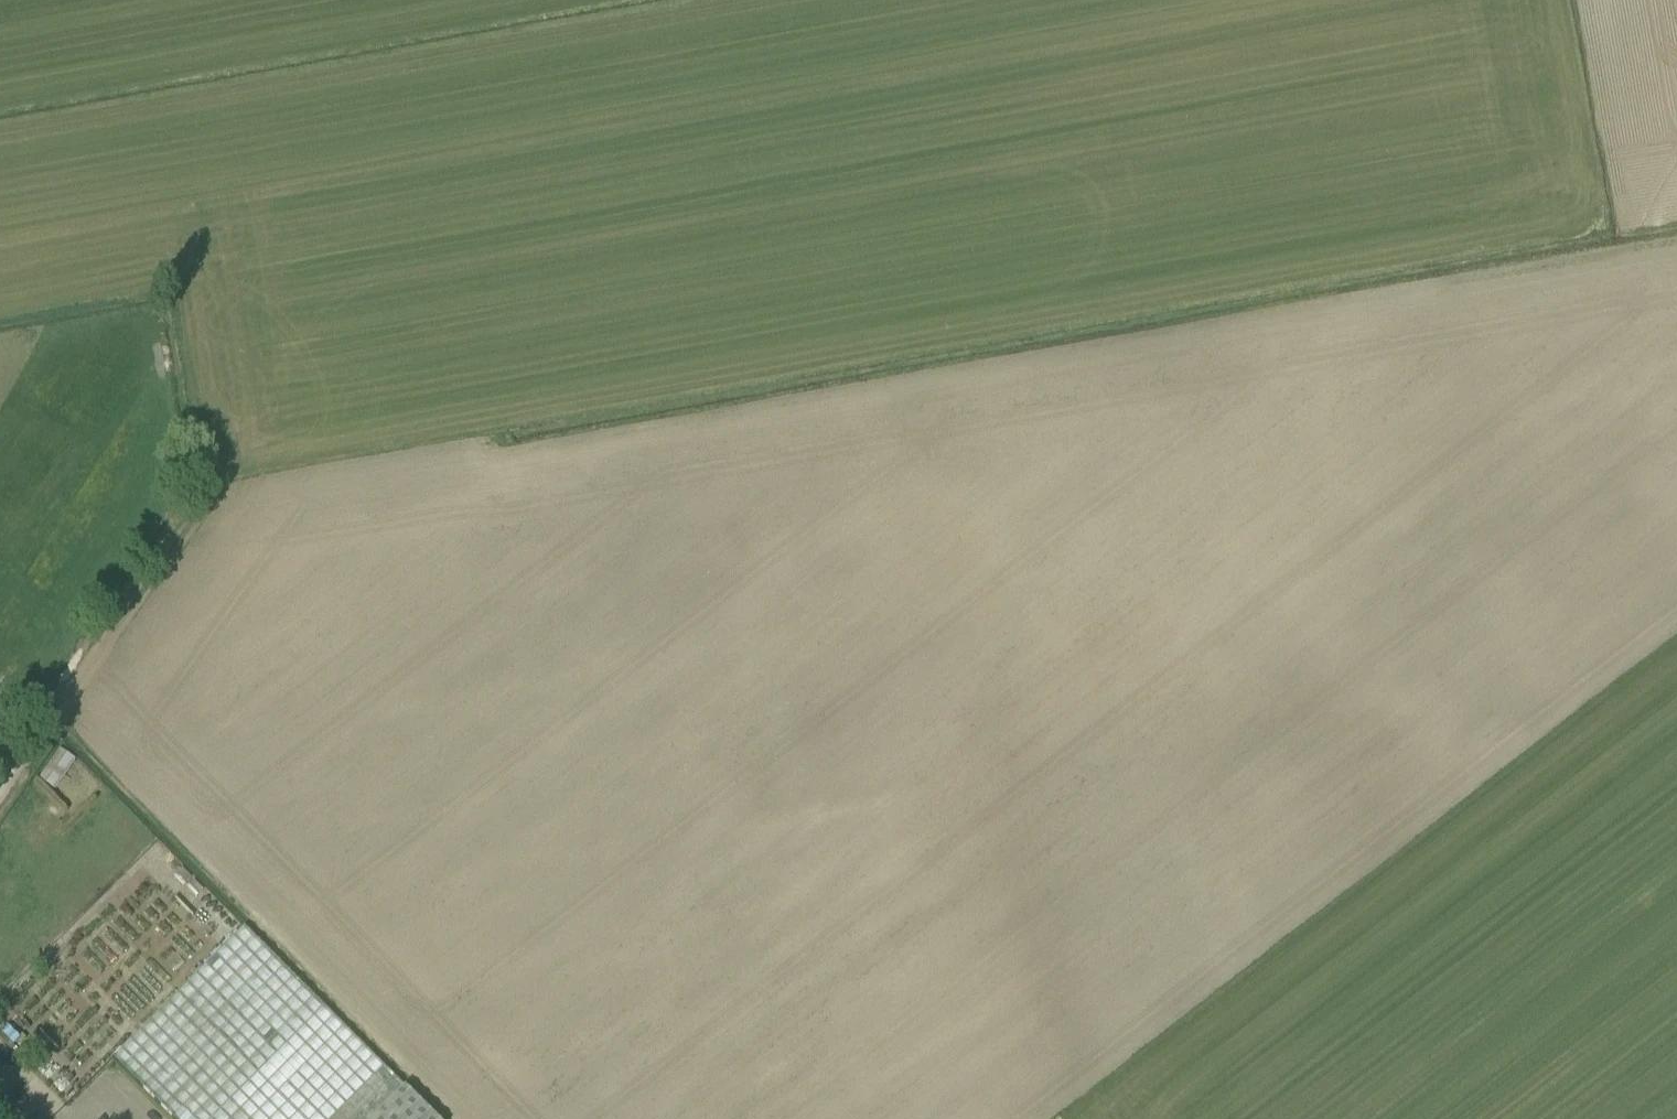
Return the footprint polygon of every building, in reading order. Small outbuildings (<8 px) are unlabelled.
[(242,928),(111,1059),(172,1118),(434,1118),(242,928)]
